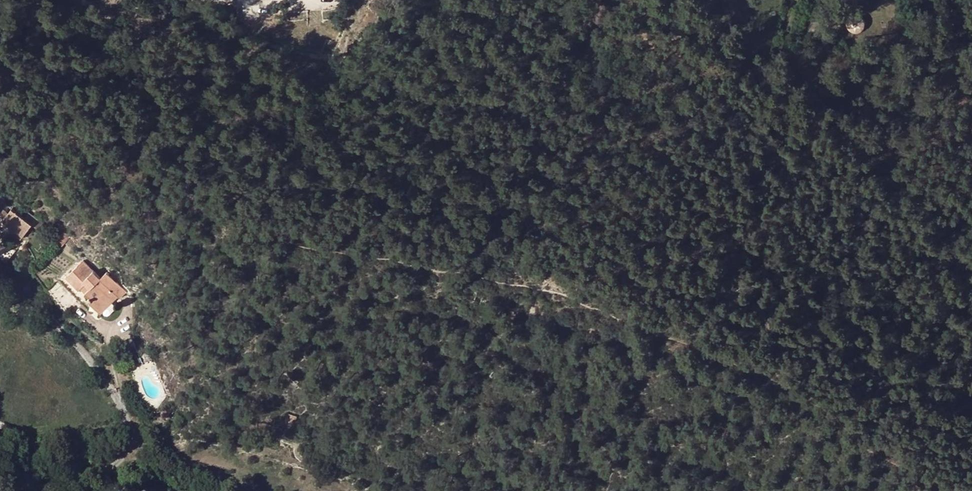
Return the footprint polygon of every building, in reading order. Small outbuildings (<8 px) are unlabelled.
[(958,94),(962,90),(959,85),(954,88),(958,94)] [(3,222),(15,231),(23,238),(32,226),(36,220),(28,214),(24,219),(12,210),(3,222)] [(239,225),(235,220),(230,224),(234,229),(239,225)] [(21,241),(23,238),(15,231),(12,235),(21,241)] [(0,243),(0,259),(5,263),(13,254),(0,243)] [(83,262),(68,276),(73,282),(71,284),(78,291),(81,288),(85,285),(89,289),(85,293),(90,297),(87,300),(89,302),(92,300),(100,307),(114,294),(117,298),(119,300),(125,294),(106,274),(100,280),(83,262)] [(89,289),(85,285),(81,288),(85,293),(89,289)] [(100,307),(92,300),(89,302),(100,314),(117,298),(114,294),(100,307)] [(125,343),(129,353),(130,355),(137,352),(131,338),(124,341),(125,343)] [(123,355),(129,353),(125,343),(119,346),(123,355)]
